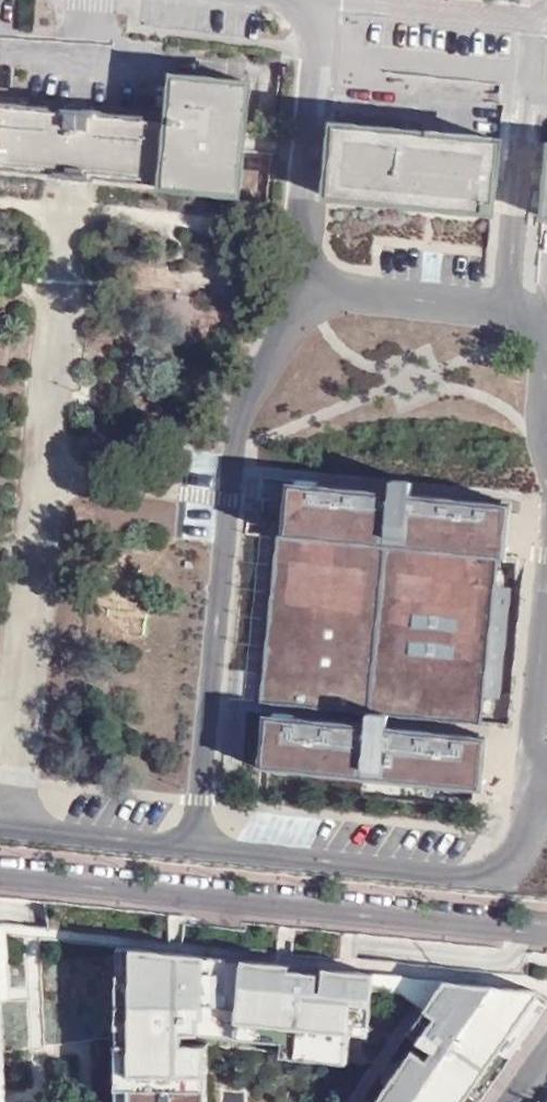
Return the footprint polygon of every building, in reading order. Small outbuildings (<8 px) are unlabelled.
[(52,174),(52,178),(93,182),(93,178),(160,184),(160,187),(239,194),(246,113),(274,116),(277,90),(247,86),(247,83),(172,75),(167,121),(0,104),(0,168),(52,174)] [(493,221),(501,141),(331,124),(323,204),(493,221)] [(501,511),(285,487),(262,703),(480,727),(483,699),(500,701),(512,588),(493,586),(501,511)] [(482,792),(487,739),(259,717),(254,771),(482,792)] [(115,954),(114,1041),(113,1101),(211,1101),(213,1067),(348,1076),(351,1040),(369,1041),(376,979),(283,970),(173,959),(115,954)] [(437,995),(429,1009),(419,1024),(429,1031),(383,1101),(484,1101),(546,1012),(532,1002),(437,995)]
